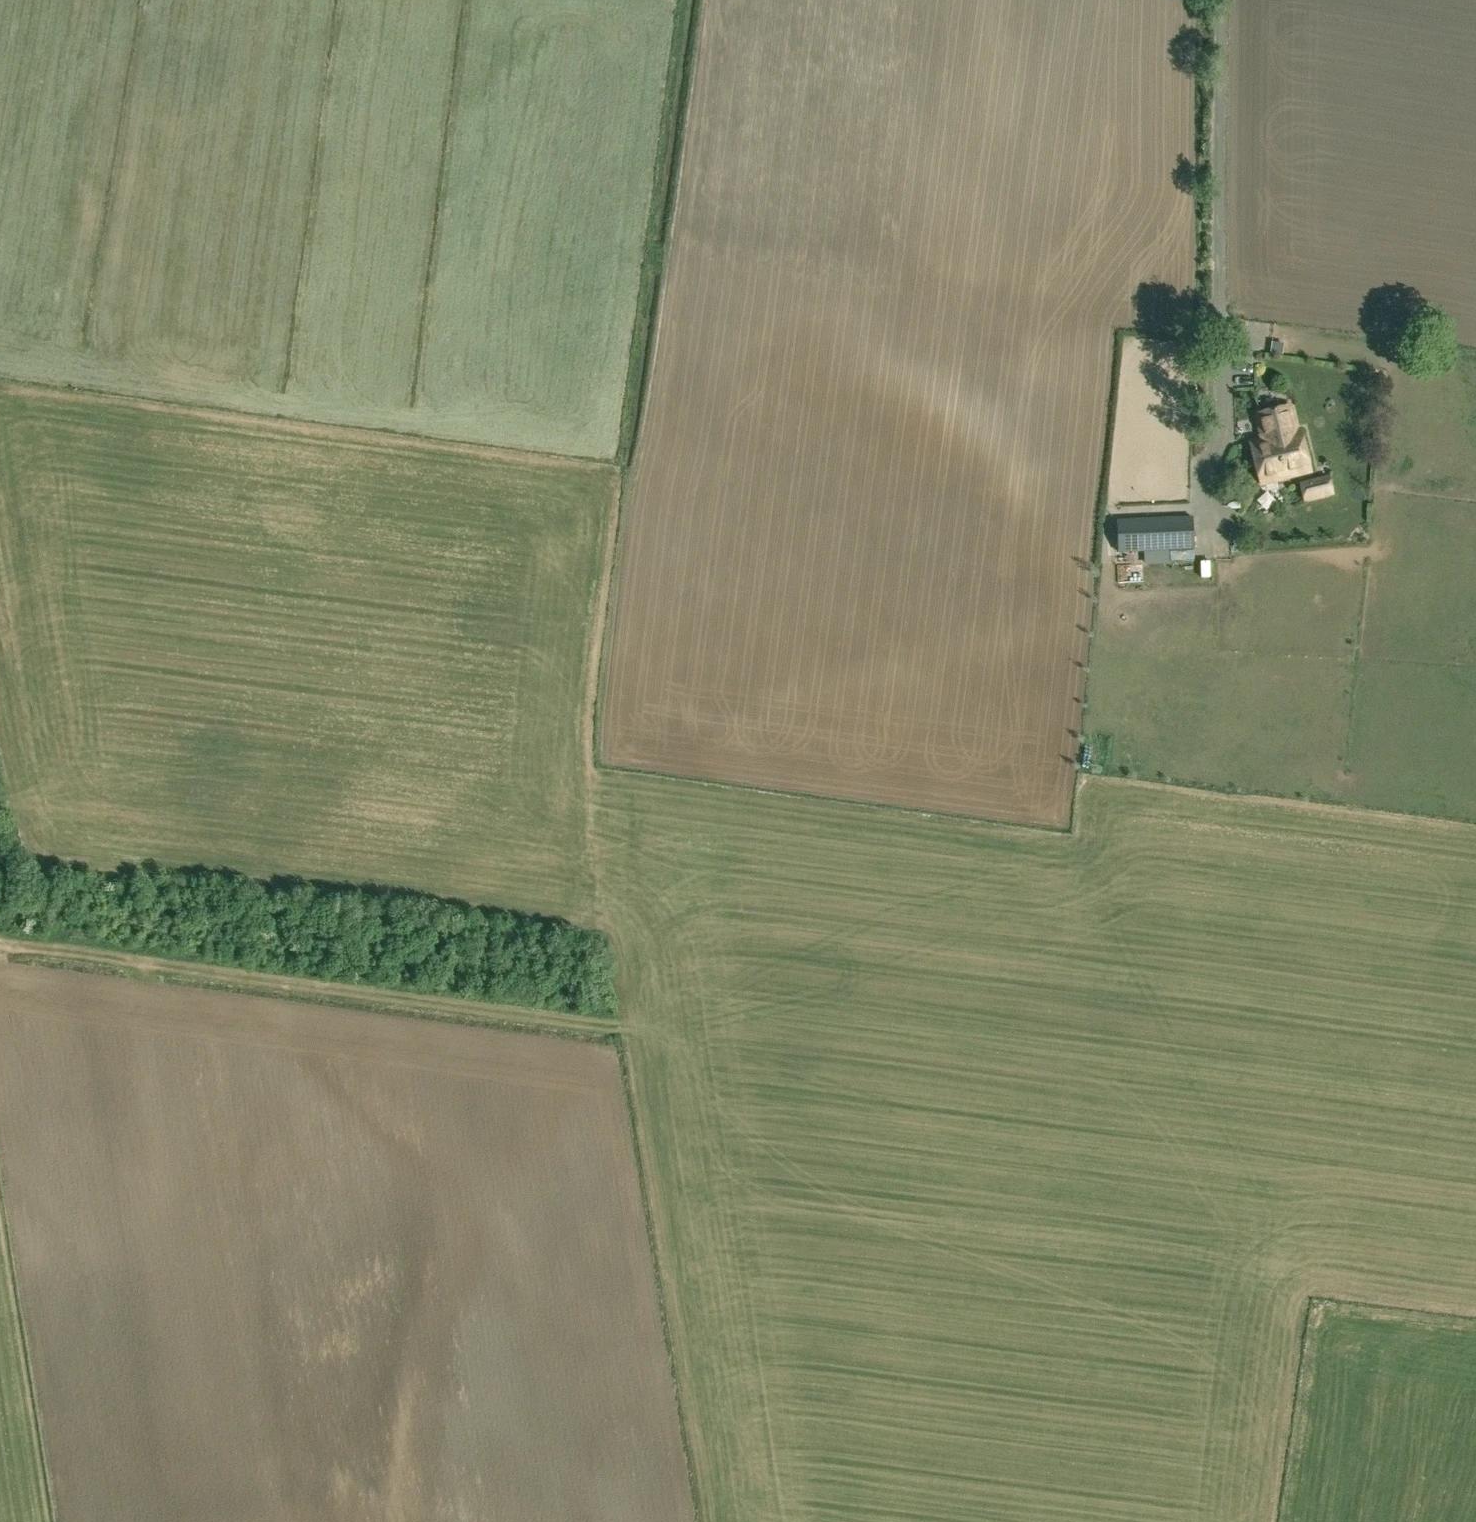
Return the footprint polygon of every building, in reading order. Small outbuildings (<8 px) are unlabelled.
[(1201,398),(1213,398),(1212,386),(1200,386),(1201,398)] [(1312,473),(1301,430),(1297,431),(1291,407),(1256,416),(1261,436),(1265,435),(1266,439),(1250,444),(1262,487),(1312,473)] [(1333,494),(1329,477),(1301,484),(1305,501),(1333,494)] [(1192,549),(1190,515),(1143,518),(1145,552),(1192,549)] [(1120,556),(1141,557),(1142,534),(1121,533),(1120,556)]
